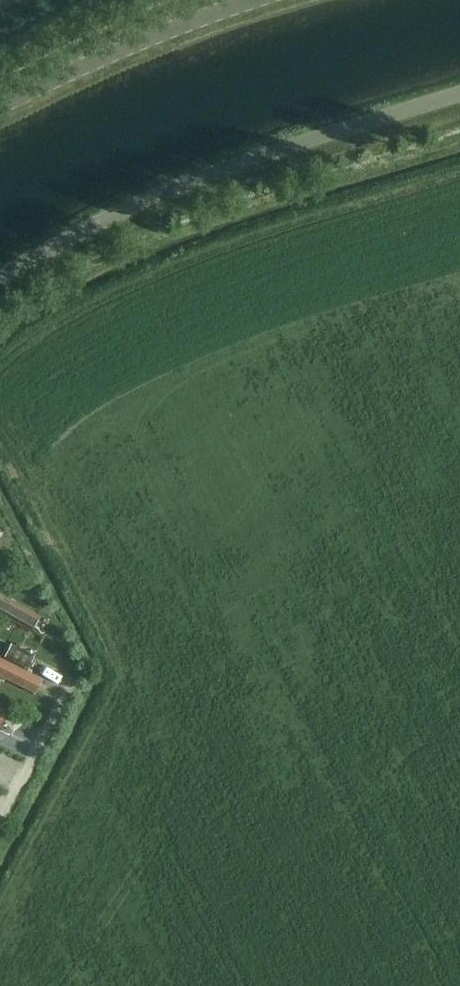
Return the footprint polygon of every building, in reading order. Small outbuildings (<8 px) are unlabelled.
[(30,630),(38,616),(0,594),(0,613),(30,630)] [(11,644),(4,658),(27,669),(33,656),(11,644)] [(34,694),(41,680),(0,659),(0,677),(34,694)]
